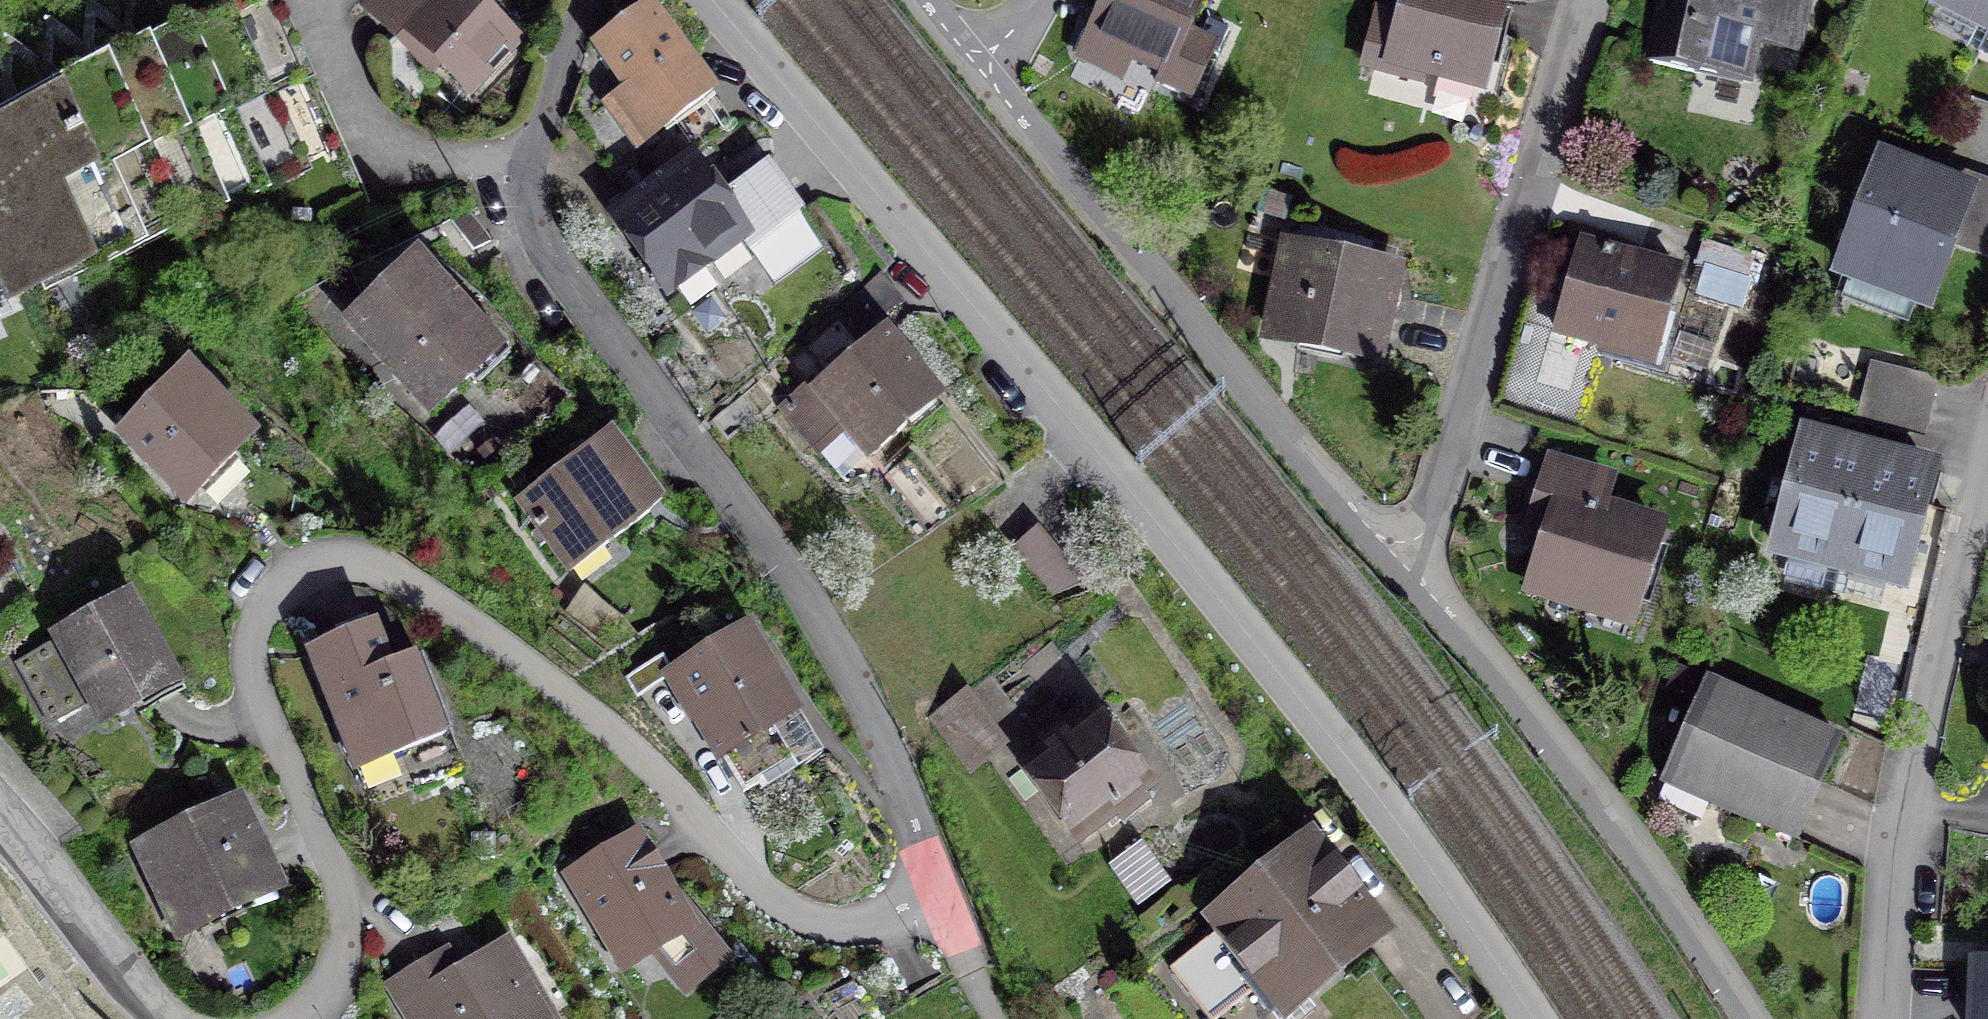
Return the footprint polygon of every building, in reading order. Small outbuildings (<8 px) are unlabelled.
[(198,37),(266,8),(262,0),(181,0),(198,37)] [(407,30),(470,91),(515,45),(470,0),(432,0),(376,0),(367,10),(397,40),(407,30)] [(1092,33),(1167,68),(1163,78),(1192,92),(1214,47),(1187,34),(1203,0),(1107,0),(1092,33)] [(1403,19),(1392,15),(1387,33),(1376,29),(1366,64),(1419,79),(1423,66),(1481,82),(1504,0),(1408,0),(1403,19)] [(1650,61),(1742,81),(1756,19),(1798,29),(1804,0),(1664,0),(1650,61)] [(1935,1),(1987,26),(1987,0),(1936,0),(1935,1)] [(282,44),(266,8),(198,37),(214,73),(282,44)] [(651,9),(601,45),(632,87),(610,104),(639,143),(711,91),(651,9)] [(5,296),(262,183),(247,150),(228,107),(214,73),(198,37),(180,45),(143,62),(100,80),(62,97),(18,116),(0,124),(0,283),(5,296)] [(296,77),(282,44),(214,73),(228,107),(296,77)] [(315,120),(296,77),(228,107),(247,150),(315,120)] [(330,153),(315,120),(247,150),(262,183),(330,153)] [(1843,271),(1927,302),(1950,241),(1968,193),(1884,161),(1843,271)] [(769,164),(716,201),(740,236),(751,251),(805,213),(769,164)] [(661,178),(650,186),(704,261),(740,236),(716,201),(690,165),(665,183),(661,178)] [(645,199),(619,217),(668,287),(704,261),(650,186),(640,193),(645,199)] [(1968,193),(1950,241),(1986,255),(1987,249),(1987,193),(1971,187),(1968,193)] [(1754,257),(1705,241),(1696,265),(1745,281),(1754,257)] [(1607,338),(1657,352),(1680,272),(1582,244),(1557,330),(1606,344),(1607,338)] [(1394,271),(1288,249),(1276,310),(1300,315),(1295,341),(1376,358),(1394,271)] [(416,260),(348,320),(430,412),(498,352),(416,260)] [(879,275),(837,309),(858,335),(900,300),(879,275)] [(814,381),(784,405),(816,445),(844,423),(870,455),(937,401),(884,336),(820,388),(814,381)] [(182,366),(120,428),(188,497),(250,435),(182,366)] [(1927,379),(1873,366),(1860,418),(1914,432),(1927,379)] [(610,433),(518,499),(573,574),(664,508),(610,433)] [(1842,567),(1871,455),(1807,439),(1778,551),(1842,567)] [(1871,455),(1842,567),(1901,582),(1929,469),(1871,455)] [(1596,595),(1633,608),(1659,528),(1602,510),(1611,483),(1552,463),(1542,494),(1560,500),(1531,587),(1592,607),(1596,595)] [(1038,528),(1016,548),(1054,594),(1084,581),(1038,528)] [(129,602),(18,662),(49,721),(93,697),(105,718),(172,682),(129,602)] [(374,629),(312,653),(355,762),(391,748),(394,755),(448,734),(419,660),(391,671),(374,629)] [(745,631),(672,675),(743,792),(794,762),(771,722),(792,709),(745,631)] [(1708,801),(1795,840),(1839,739),(1710,682),(1675,759),(1718,779),(1708,801)] [(1001,746),(965,695),(934,717),(970,768),(1001,746)] [(1048,751),(1030,765),(1082,835),(1114,810),(1122,821),(1152,799),(1084,709),(1066,722),(1052,702),(1026,721),(1048,751)] [(239,804),(144,848),(181,929),(277,885),(239,804)] [(640,836),(572,876),(628,967),(658,947),(689,986),(725,957),(673,893),(640,836)] [(1172,970),(1210,1018),(1220,1018),(1257,991),(1278,1018),(1300,1018),(1315,1008),(1300,989),(1368,937),(1304,855),(1216,923),(1222,931),(1172,970)] [(390,987),(409,1018),(550,1018),(508,945),(440,983),(428,963),(390,987)] [(1973,963),(1971,1018),(1987,1018),(1987,963),(1973,963)]
